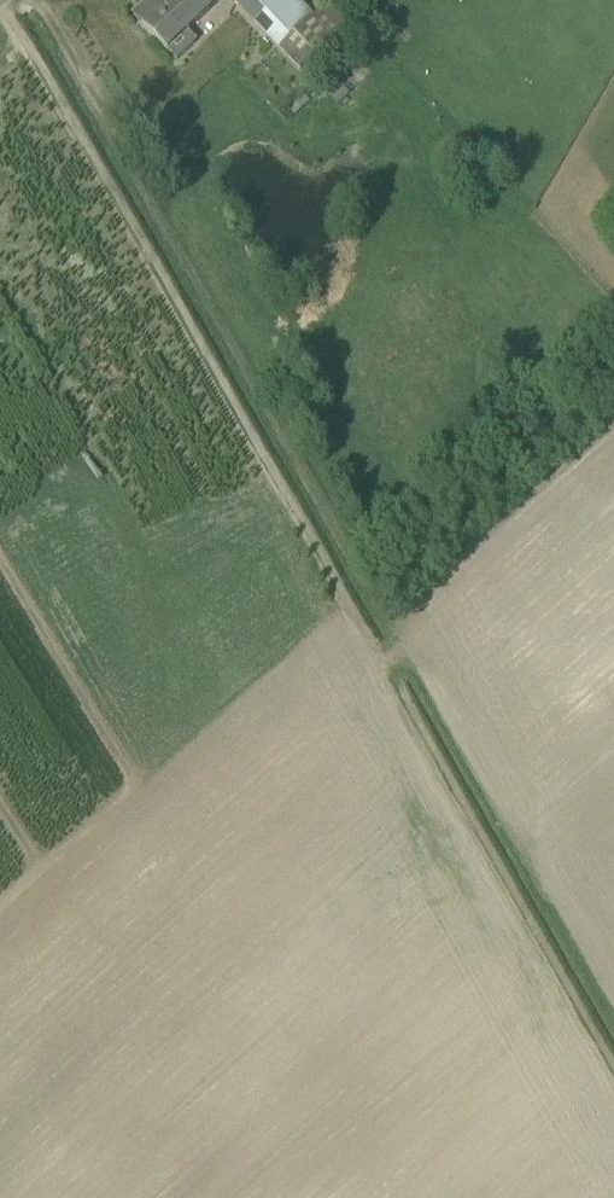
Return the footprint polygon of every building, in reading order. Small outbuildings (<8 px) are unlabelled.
[(134,16),(150,33),(167,51),(178,63),(196,46),(185,34),(210,10),(200,0),(150,0),(134,16)] [(280,49),(312,19),(293,0),(233,0),(280,49)]
